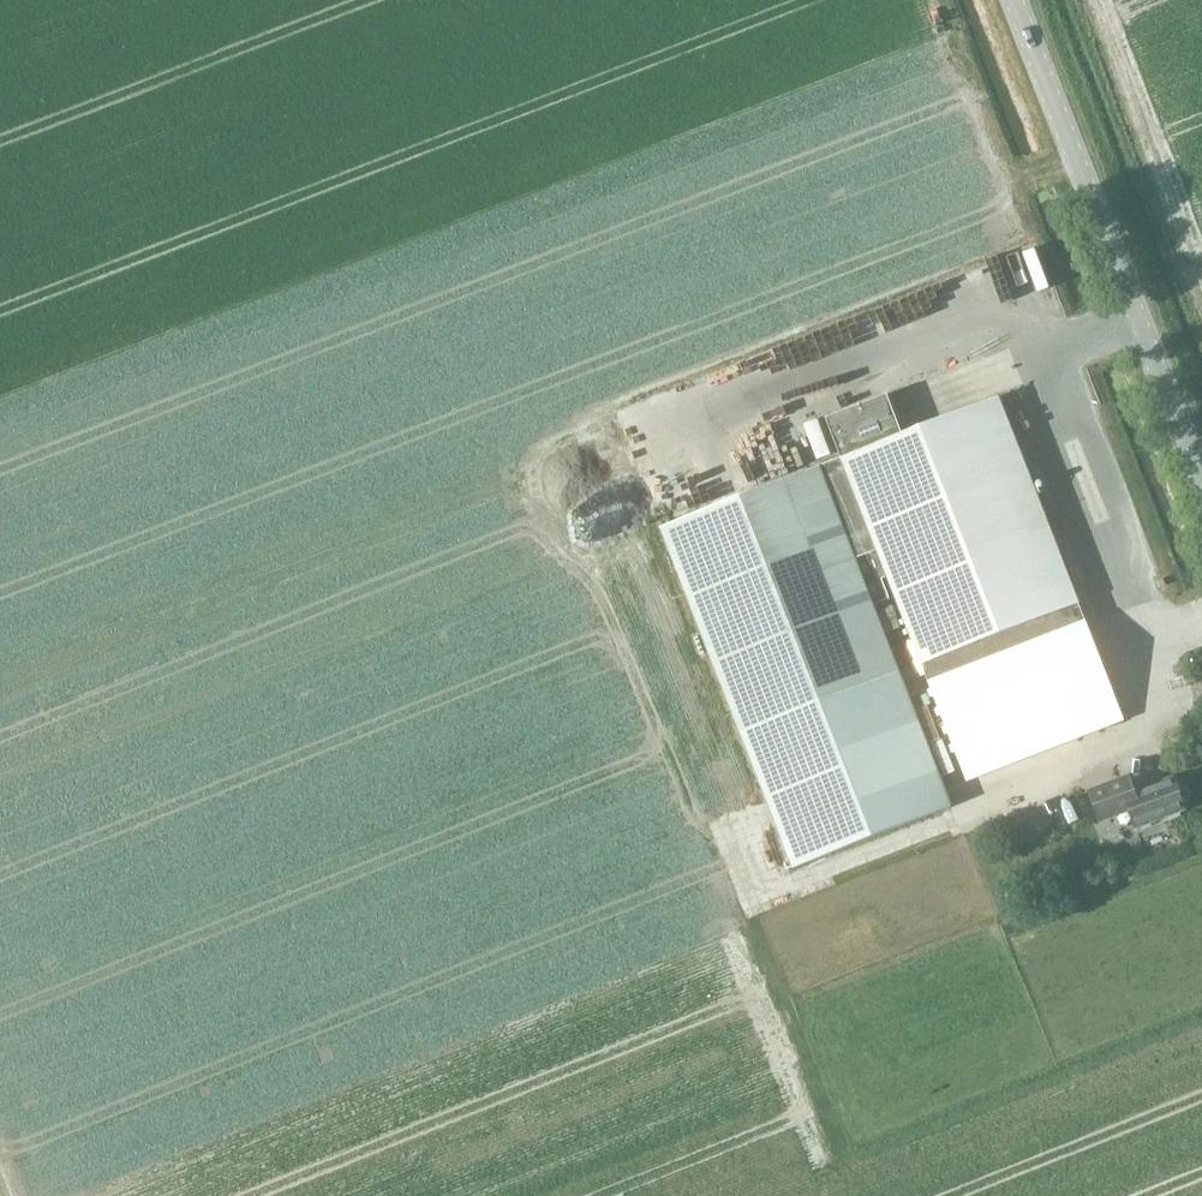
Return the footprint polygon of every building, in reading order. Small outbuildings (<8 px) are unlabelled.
[(1123,722),(997,399),(901,436),(886,397),(825,420),(840,460),(660,530),(741,737),(793,869),(950,808),(872,607),(888,601),(881,581),(886,579),(919,664),(966,783),(1123,722)] [(825,453),(811,417),(797,422),(811,458),(825,453)] [(1129,812),(1135,830),(1183,812),(1171,780),(1125,797),(1119,782),(1088,793),(1095,810),(1111,804),(1116,817),(1129,812)]
